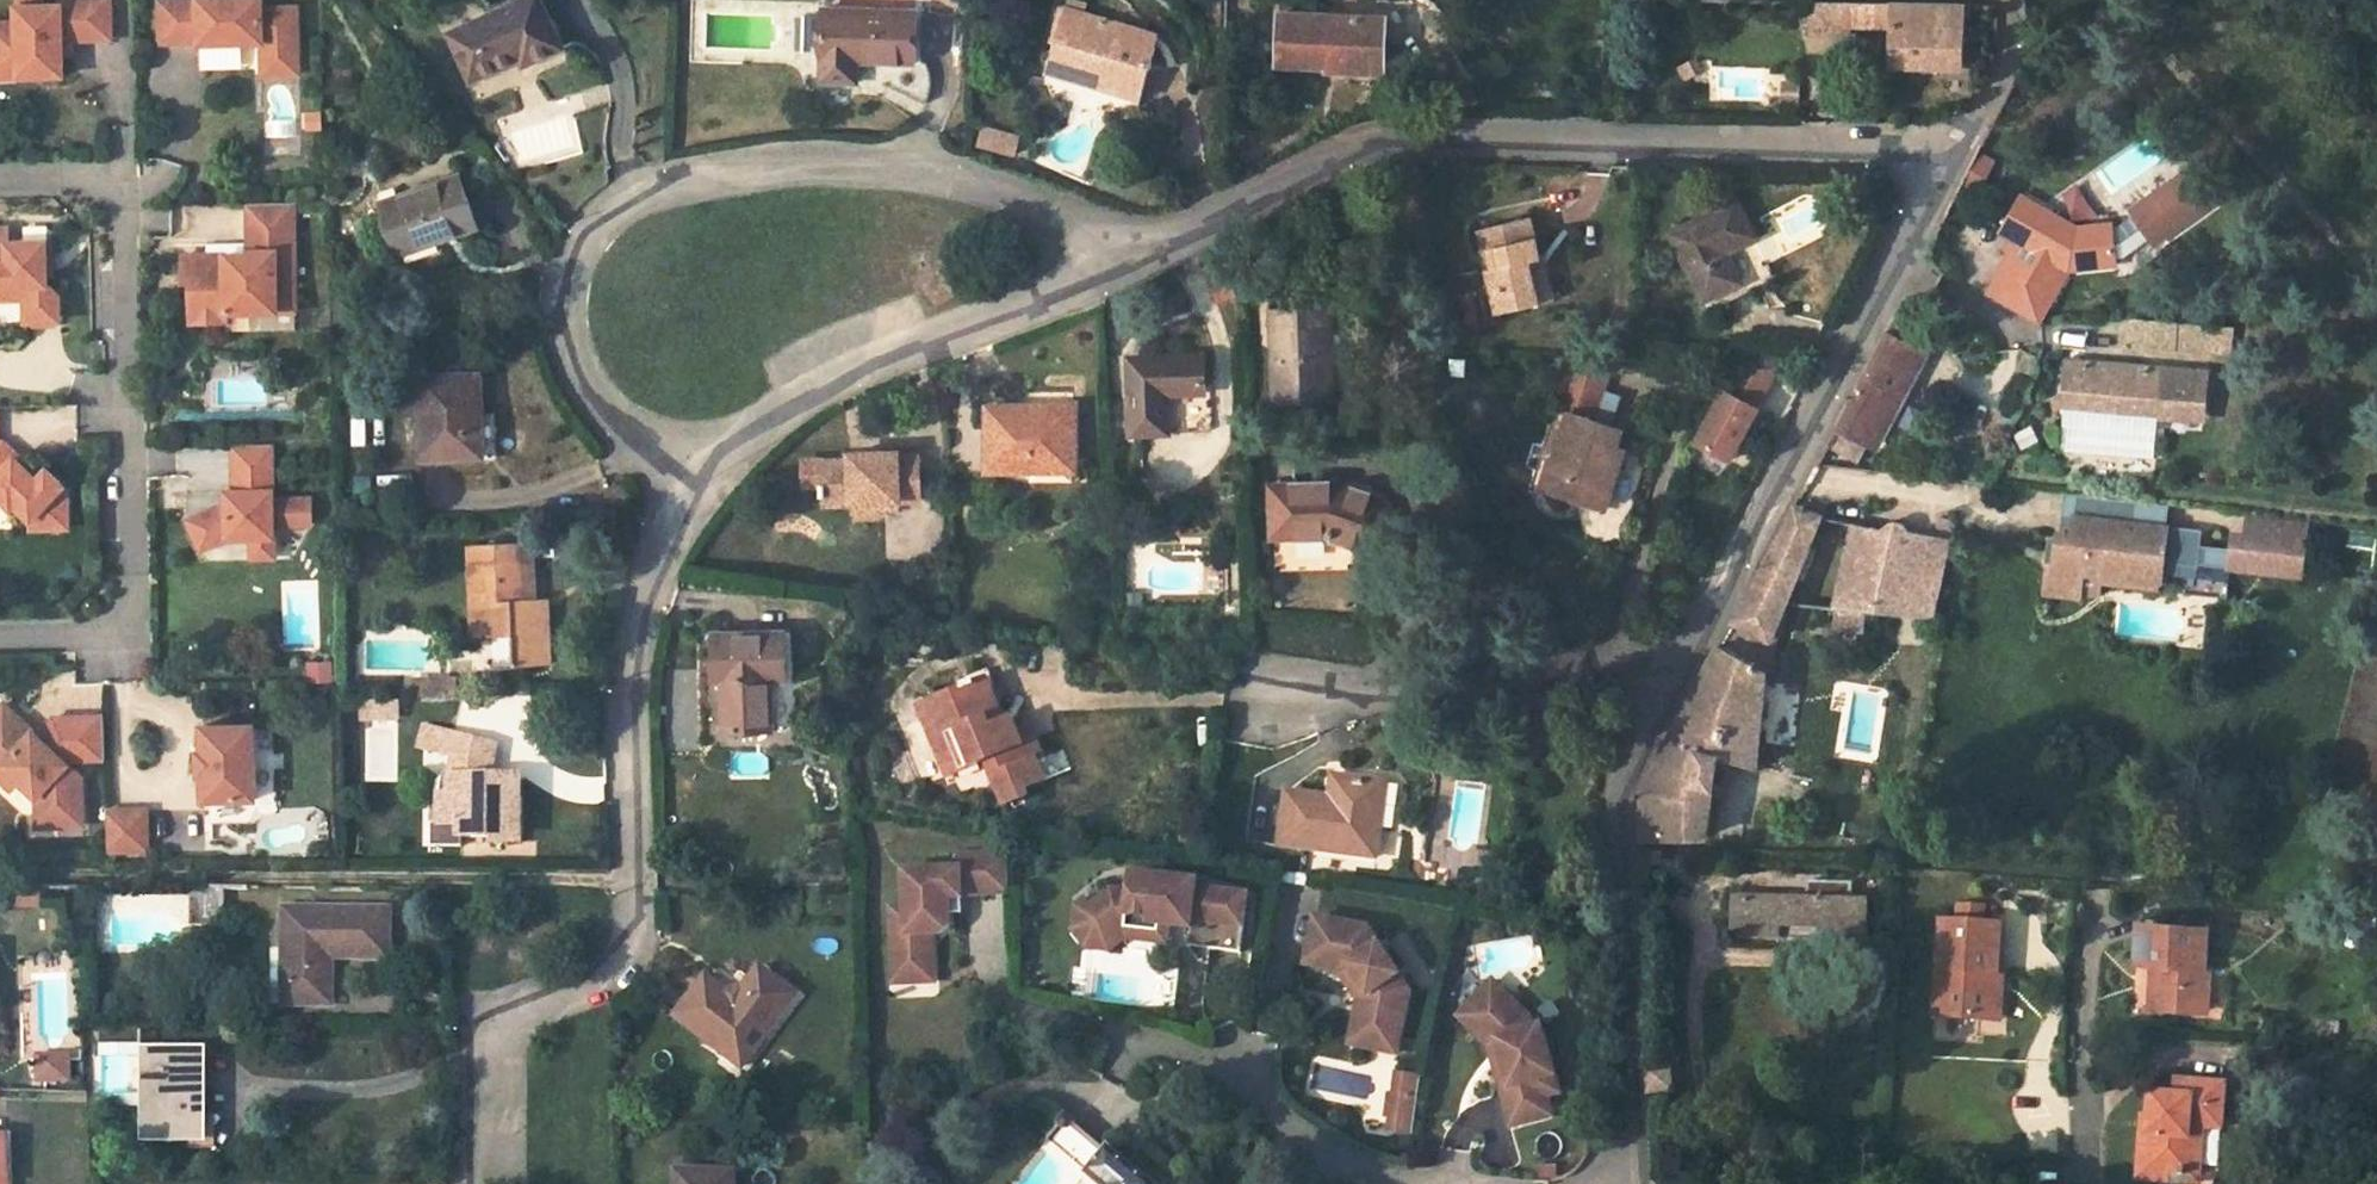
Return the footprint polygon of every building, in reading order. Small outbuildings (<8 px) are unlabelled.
[(111,0),(62,0),(62,4),(18,5),(18,21),(0,22),(0,61),(20,60),(20,64),(43,64),(44,75),(65,74),(64,39),(112,37),(111,0)] [(162,42),(200,41),(200,43),(246,42),(246,39),(263,38),(264,61),(300,60),(299,6),(264,7),(264,0),(160,0),(162,42)] [(545,0),(519,0),(449,33),(473,79),(522,56),(525,64),(566,45),(545,0)] [(1087,3),(1078,0),(1067,0),(1066,5),(1084,10),(1087,3)] [(1814,30),(1846,31),(1846,25),(1846,0),(1814,0),(1814,30)] [(1893,25),(1893,62),(1962,63),(1965,2),(1904,0),(1846,0),(1846,25),(1893,25)] [(1084,10),(1066,5),(1051,58),(1105,72),(1101,84),(1131,93),(1139,63),(1151,66),(1158,42),(1119,32),(1122,21),(1084,10)] [(914,60),(914,11),(826,8),(824,79),(858,80),(858,60),(914,60)] [(1387,44),(1388,16),(1281,13),(1278,62),(1328,63),(1340,63),(1340,67),(1363,69),(1363,44),(1387,44)] [(1160,32),(1122,21),(1119,32),(1158,42),(1160,32)] [(1387,70),(1387,44),(1363,44),(1363,69),(1387,70)] [(1048,68),(1101,84),(1105,72),(1051,58),(1048,68)] [(20,76),(20,64),(20,60),(0,61),(0,76),(20,76)] [(1676,83),(1698,72),(1691,60),(1668,71),(1676,83)] [(1144,96),(1151,66),(1139,63),(1131,93),(1144,96)] [(1799,100),(1799,82),(1784,82),(1785,100),(1799,100)] [(2193,165),(2125,204),(2151,247),(2218,208),(2193,165)] [(480,224),(462,173),(383,202),(401,253),(480,224)] [(2038,323),(2068,268),(2122,253),(2113,217),(2077,226),(2019,194),(1998,229),(2015,238),(1985,294),(2038,323)] [(295,201),(250,203),(250,245),(250,254),(209,255),(184,255),(185,281),(193,281),(194,321),(229,320),(229,311),(280,310),(280,288),(298,287),(295,201)] [(1755,238),(1737,203),(1671,234),(1704,301),(1741,283),(1725,252),(1755,238)] [(1541,258),(1531,219),(1479,231),(1484,253),(1489,252),(1494,269),(1487,271),(1493,292),(1499,290),(1505,312),(1539,304),(1529,261),(1541,258)] [(54,245),(25,246),(25,241),(10,241),(10,227),(0,227),(0,285),(15,284),(27,296),(28,320),(61,319),(60,293),(55,289),(54,245)] [(250,254),(250,245),(209,246),(209,255),(250,254)] [(1482,253),(1487,271),(1494,269),(1489,252),(1484,253),(1482,253)] [(1553,301),(1542,258),(1541,258),(1529,261),(1539,304),(1553,301)] [(298,309),(298,287),(280,288),(280,310),(298,309)] [(1497,314),(1505,312),(1499,290),(1493,292),(1497,314)] [(19,303),(0,302),(0,321),(18,321),(19,303)] [(1337,398),(1334,309),(1271,311),(1273,399),(1337,398)] [(2129,349),(2232,350),(2233,322),(2129,322),(2129,349)] [(1866,443),(1873,447),(1922,353),(1885,334),(1838,429),(1866,443)] [(1779,369),(1780,344),(1750,342),(1749,367),(1773,369),(1779,369)] [(1206,391),(1205,355),(1131,360),(1134,434),(1171,432),(1169,393),(1206,391)] [(2167,369),(2067,361),(2063,405),(2162,413),(2167,369)] [(1773,369),(1749,367),(1736,367),(1721,391),(1719,390),(1693,444),(1726,460),(1753,406),(1750,405),(1773,369)] [(1597,421),(1612,371),(1588,369),(1563,376),(1555,401),(1577,409),(1575,416),(1570,414),(1545,489),(1606,509),(1625,449),(1609,444),(1615,427),(1597,421)] [(485,454),(481,374),(422,376),(426,456),(485,454)] [(1078,468),(1077,406),(1052,405),(1052,419),(1036,419),(1036,412),(990,412),(991,469),(1078,468)] [(2063,405),(2060,448),(2159,458),(2162,413),(2063,405)] [(1856,462),(1866,443),(1838,429),(1827,448),(1856,462)] [(16,457),(2,443),(0,443),(0,451),(12,462),(16,457)] [(312,522),(311,496),(274,497),(272,443),(234,443),(235,490),(227,490),(227,510),(207,511),(189,518),(202,548),(228,536),(252,535),(252,541),(275,540),(274,523),(312,522)] [(922,500),(920,457),(902,457),(902,450),(850,452),(850,460),(804,461),(805,486),(826,485),(828,504),(858,503),(859,517),(883,517),(883,509),(900,509),(900,500),(922,500)] [(10,504),(18,504),(35,519),(48,519),(48,527),(71,526),(69,487),(49,468),(40,478),(16,457),(12,462),(0,451),(0,495),(10,504)] [(1296,488),(1295,458),(1265,458),(1268,489),(1273,489),(1276,535),(1330,535),(1365,545),(1370,544),(1376,542),(1381,539),(1385,534),(1388,529),(1389,523),(1389,517),(1387,511),(1383,506),(1377,500),(1368,495),(1359,491),(1349,489),(1339,487),(1296,488)] [(2057,499),(2049,588),(2160,597),(2168,508),(2057,499)] [(1642,838),(1708,836),(1720,754),(1758,766),(1772,641),(1822,515),(1796,502),(1688,701),(1640,795),(1642,838)] [(2225,536),(2169,530),(2164,580),(2224,586),(2226,570),(2303,578),(2310,517),(2244,510),(2242,532),(2226,530),(2225,536)] [(48,519),(35,519),(35,528),(48,527),(48,519)] [(1852,522),(1834,606),(1933,614),(1950,540),(1911,532),(1908,525),(1902,521),(1899,520),(1895,520),(1891,521),(1885,525),(1884,529),(1852,522)] [(275,555),(275,540),(252,541),(253,556),(275,555)] [(536,597),(534,540),(471,543),(475,636),(518,634),(520,663),(552,663),(549,605),(536,606),(536,597)] [(549,596),(536,597),(536,606),(549,605),(549,596)] [(789,681),(786,632),(714,635),(716,683),(724,682),(726,730),(775,729),(773,681),(789,681)] [(1001,728),(982,683),(941,700),(945,710),(931,716),(940,738),(943,737),(944,740),(940,742),(955,774),(987,760),(995,775),(991,777),(1004,805),(1028,795),(1026,789),(1044,781),(1036,761),(1043,759),(1031,729),(1019,734),(1014,722),(1001,728)] [(927,706),(931,716),(945,710),(941,700),(927,706)] [(83,774),(69,762),(73,757),(106,755),(105,714),(54,715),(55,730),(46,739),(38,732),(5,701),(0,706),(0,759),(3,762),(0,765),(0,776),(12,787),(20,778),(37,794),(39,824),(85,822),(83,774)] [(55,730),(54,715),(38,732),(46,739),(55,730)] [(200,752),(200,768),(200,771),(205,770),(205,797),(257,795),(255,722),(203,724),(204,750),(200,750),(200,752)] [(524,796),(524,776),(493,775),(481,775),(481,760),(484,743),(426,726),(421,745),(456,755),(450,769),(451,791),(441,791),(442,819),(429,819),(429,840),(458,840),(458,835),(490,835),(490,830),(513,831),(514,795),(524,796)] [(481,760),(493,762),(497,745),(484,743),(481,760)] [(493,775),(493,762),(481,760),(481,775),(493,775)] [(1333,777),(1330,799),(1337,800),(1340,779),(1333,777)] [(1281,846),(1378,859),(1381,828),(1370,827),(1375,784),(1340,779),(1337,800),(1330,799),(1287,793),(1281,846)] [(1387,786),(1375,784),(1370,827),(1381,828),(1387,786)] [(522,830),(524,796),(514,795),(513,831),(522,830)] [(147,807),(107,808),(108,848),(149,847),(147,807)] [(1008,894),(1007,855),(958,857),(959,870),(903,872),(905,908),(906,935),(891,936),(892,970),(934,968),(932,936),(941,935),(949,927),(949,916),(949,915),(941,908),(948,900),(961,899),(961,897),(1008,894)] [(1212,899),(1192,897),(1194,882),(1128,874),(1126,893),(1108,891),(1087,908),(1080,913),(1079,928),(1088,940),(1103,941),(1118,929),(1129,931),(1130,917),(1144,919),(1144,924),(1166,927),(1187,929),(1188,921),(1189,915),(1210,917),(1209,924),(1206,949),(1238,953),(1245,896),(1213,892),(1212,899)] [(194,923),(257,923),(256,906),(251,885),(194,884),(194,923)] [(1869,901),(1734,897),(1732,937),(1868,941),(1869,901)] [(949,915),(949,916),(962,915),(961,899),(948,900),(941,908),(949,915)] [(1080,913),(1087,908),(1081,901),(1072,908),(1069,931),(1082,949),(1105,952),(1120,940),(1164,945),(1166,927),(1144,924),(1144,919),(1130,917),(1129,931),(1118,929),(1103,941),(1088,940),(1079,928),(1080,913)] [(906,935),(905,908),(890,908),(891,936),(906,935)] [(391,956),(391,911),(287,909),(286,1004),(334,1004),(334,956),(391,956)] [(1210,917),(1189,915),(1188,921),(1209,924),(1210,917)] [(1405,991),(1365,929),(1312,918),(1302,965),(1336,972),(1342,968),(1364,995),(1357,1031),(1396,1039),(1405,991)] [(2208,924),(2140,919),(2136,961),(2154,962),(2163,962),(2159,1004),(2207,1008),(2211,963),(2205,962),(2208,924)] [(1994,973),(1997,925),(1940,922),(1934,1016),(1991,1019),(1994,973)] [(2151,1003),(2159,1004),(2163,962),(2154,962),(2151,1003)] [(797,995),(760,968),(736,1001),(707,978),(677,1018),(731,1060),(756,1027),(767,1035),(797,995)] [(934,983),(934,968),(892,970),(893,984),(934,983)] [(1357,1031),(1364,995),(1342,968),(1336,972),(1356,996),(1346,1044),(1393,1053),(1396,1039),(1357,1031)] [(1991,1019),(1999,1020),(2002,973),(1994,973),(1991,1019)] [(1472,1011),(1495,988),(1489,981),(1454,1016),(1485,1046),(1496,1089),(1505,1087),(1492,1039),(1472,1019),(1472,1011)] [(1527,1019),(1495,988),(1472,1011),(1472,1019),(1492,1039),(1505,1087),(1496,1089),(1506,1127),(1546,1116),(1541,1097),(1553,1094),(1536,1028),(1529,1030),(1527,1019)] [(742,1069),(767,1035),(756,1027),(731,1060),(742,1069)] [(205,1137),(205,1050),(146,1049),(145,1137),(205,1137)] [(38,1055),(39,1079),(55,1078),(55,1067),(68,1067),(68,1054),(38,1055)] [(68,1067),(55,1067),(55,1078),(69,1078),(68,1067)] [(1649,1094),(1676,1093),(1674,1070),(1648,1071),(1649,1094)] [(1409,1132),(1417,1077),(1395,1073),(1387,1130),(1409,1132)] [(2224,1130),(2228,1086),(2179,1082),(2177,1097),(2155,1096),(2153,1116),(2151,1132),(2144,1131),(2139,1178),(2169,1181),(2169,1173),(2200,1177),(2205,1129),(2224,1130)] [(2145,1115),(2144,1131),(2151,1132),(2153,1116),(2145,1115)] [(8,1136),(0,1136),(0,1183),(9,1183),(8,1136)] [(1108,1150),(1087,1173),(1100,1183),(1150,1183),(1108,1150)] [(735,1175),(677,1173),(676,1183),(734,1183),(735,1175)] [(2200,1177),(2169,1173),(2169,1181),(2194,1183),(2200,1183),(2200,1177)]
